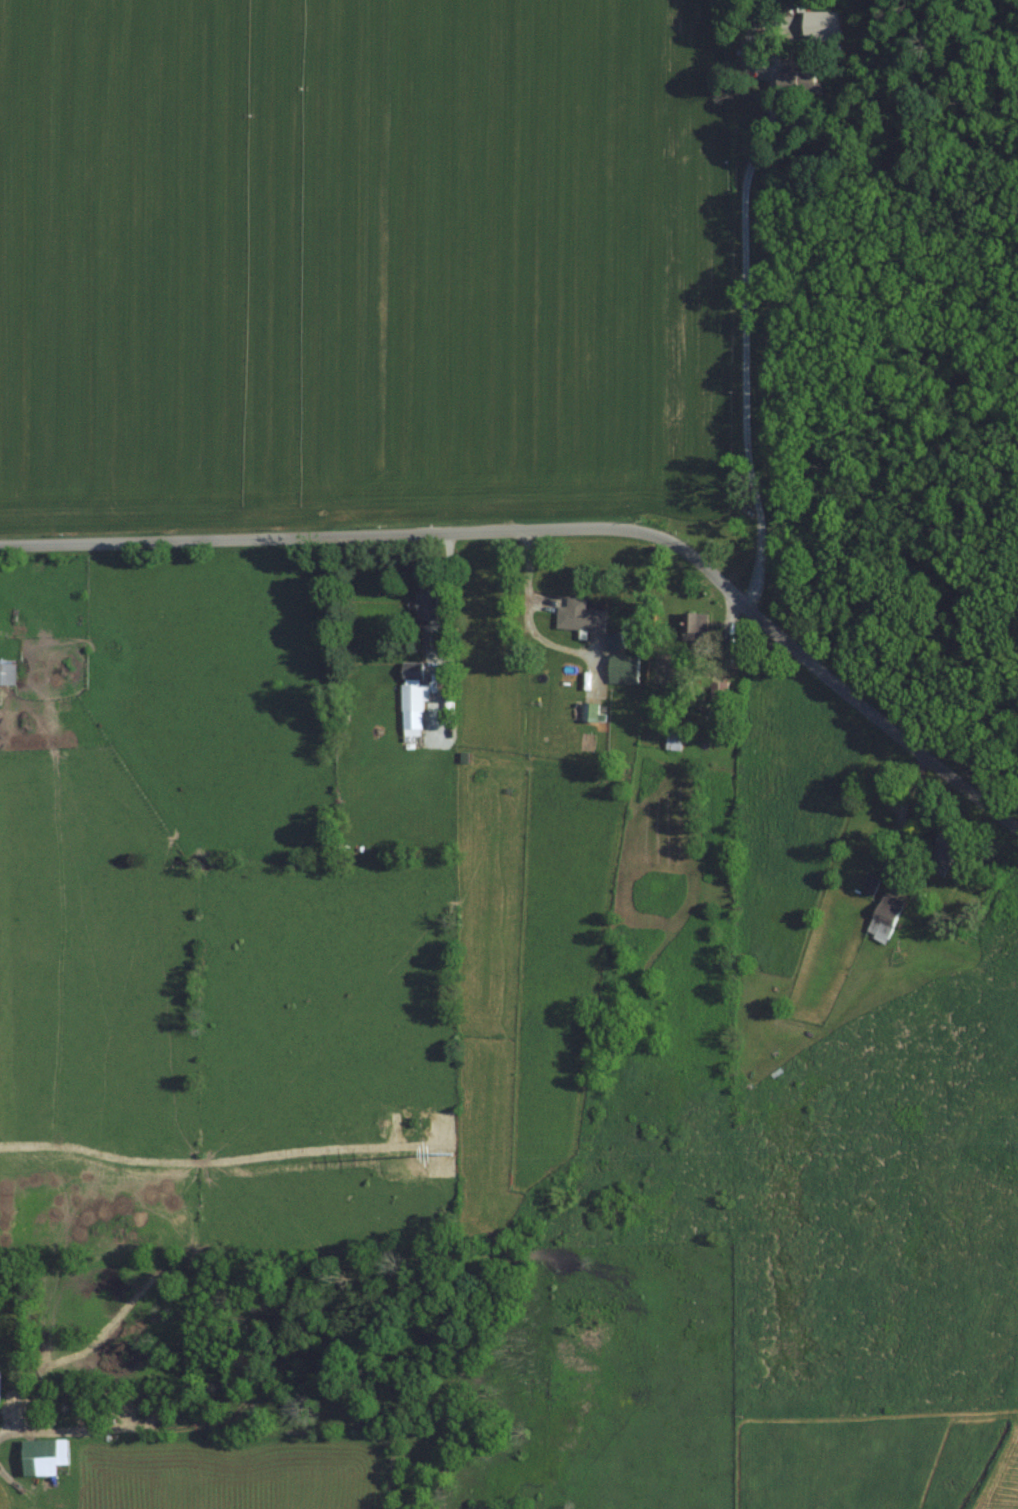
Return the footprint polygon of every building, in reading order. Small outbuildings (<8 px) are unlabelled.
[(780,70),(780,93),(820,93),(820,82),(816,82),(816,70),(780,70)] [(417,587),(417,621),(437,621),(437,587),(417,587)] [(556,630),(604,634),(606,610),(585,608),(586,599),(567,598),(566,607),(558,606),(556,630)] [(701,641),(701,633),(709,633),(709,613),(685,613),(685,641),(701,641)] [(637,679),(638,655),(610,655),(609,678),(637,679)] [(402,681),(423,681),(423,662),(402,662),(402,681)] [(0,663),(0,686),(15,686),(15,664),(0,663)] [(727,682),(711,682),(711,702),(727,702),(727,682)] [(401,712),(423,712),(423,684),(401,684),(401,712)] [(605,713),(599,713),(599,703),(582,703),(582,721),(605,721),(605,713)] [(680,751),(682,734),(668,732),(665,749),(680,751)] [(962,828),(940,820),(923,868),(944,876),(962,828)] [(861,890),(871,895),(879,880),(869,875),(861,890)] [(904,901),(883,892),(865,935),(885,944),(904,901)]
